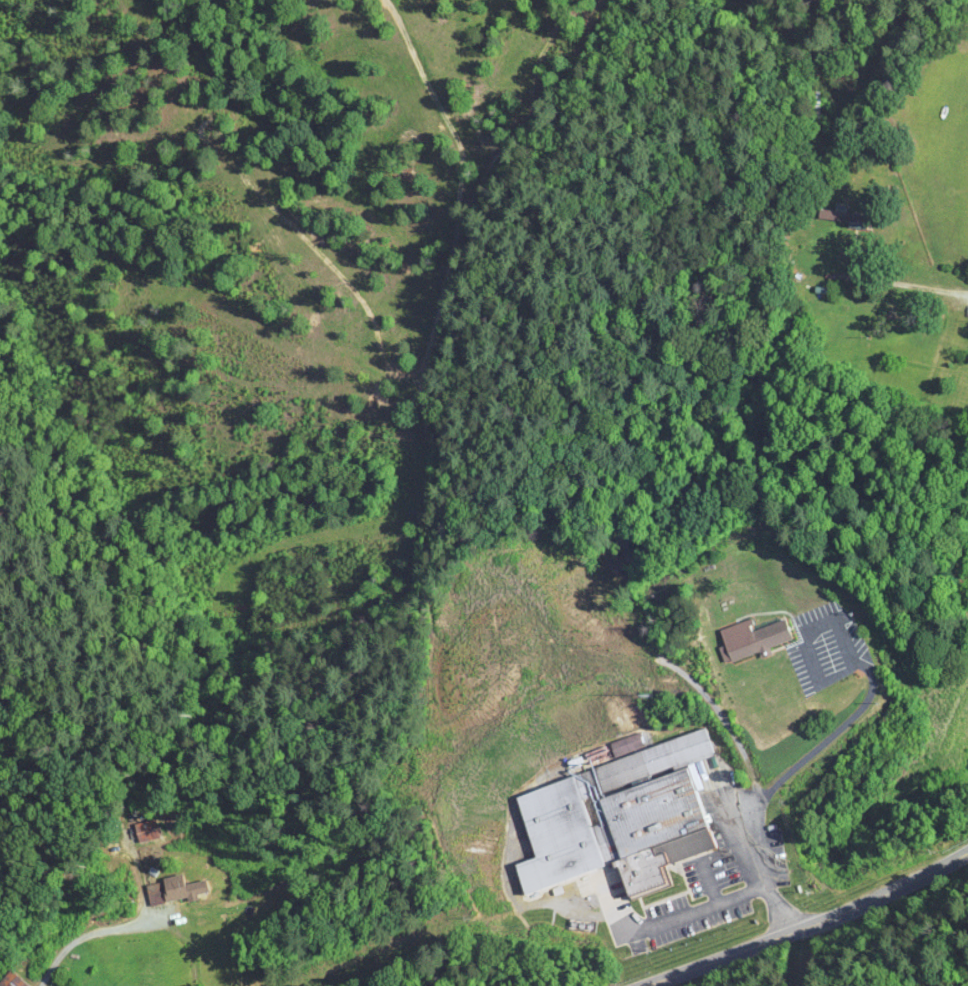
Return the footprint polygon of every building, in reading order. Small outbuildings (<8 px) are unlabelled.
[(845,203),(833,202),(831,210),(816,208),(815,220),(862,226),(864,213),(844,211),(845,203)] [(720,630),(731,663),(770,650),(769,647),(792,639),(785,619),(755,629),(751,619),(720,630)] [(667,864),(717,849),(692,763),(716,757),(709,732),(586,768),(624,900),(674,886),(667,864)] [(165,878),(170,903),(206,896),(203,881),(188,884),(186,874),(165,878)]
